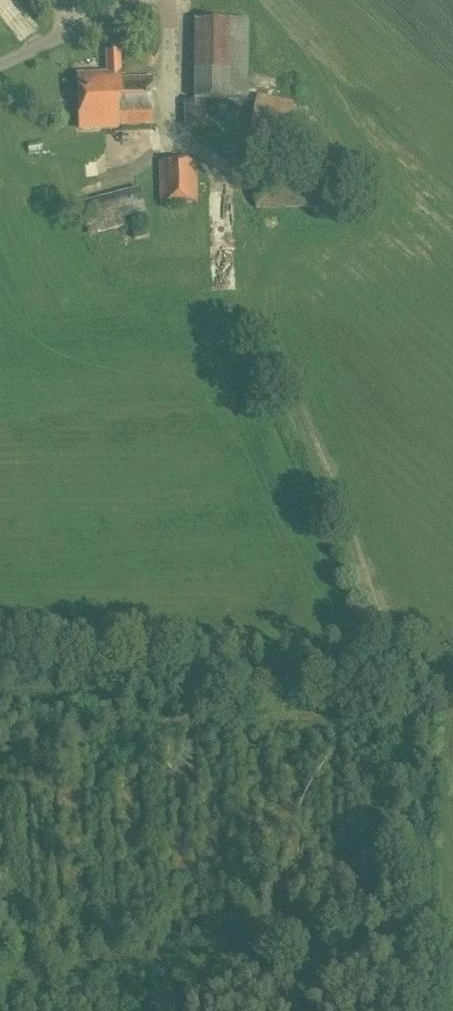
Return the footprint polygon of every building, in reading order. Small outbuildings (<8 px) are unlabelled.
[(247,100),(247,21),(195,21),(195,99),(247,100)] [(12,55),(5,41),(0,44),(0,61),(12,55)] [(119,125),(153,125),(152,79),(123,79),(122,51),(105,52),(106,76),(77,76),(78,131),(119,131),(119,125)] [(287,137),(293,101),(255,95),(249,131),(287,137)] [(184,128),(206,127),(205,102),(183,102),(184,128)] [(159,205),(196,205),(196,163),(159,164),(159,205)] [(147,237),(144,222),(148,221),(139,187),(80,202),(89,237),(130,225),(134,241),(147,237)]
